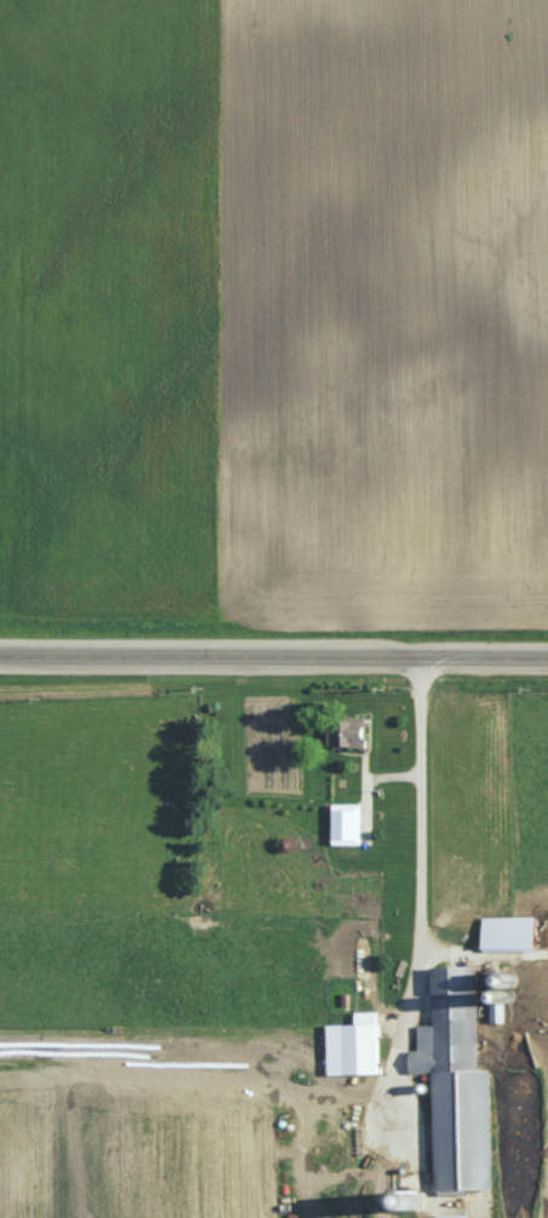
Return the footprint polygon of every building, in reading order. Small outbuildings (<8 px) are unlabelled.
[(363,717),(334,717),(334,748),(363,748),(363,717)] [(360,858),(360,825),(339,825),(339,858),(360,858)] [(475,1071),(474,1004),(508,1003),(508,986),(515,986),(515,967),(428,968),(429,1025),(415,1026),(415,1049),(404,1049),(404,1072),(475,1071)] [(337,1073),(377,1073),(377,1022),(337,1022),(337,1073)]
